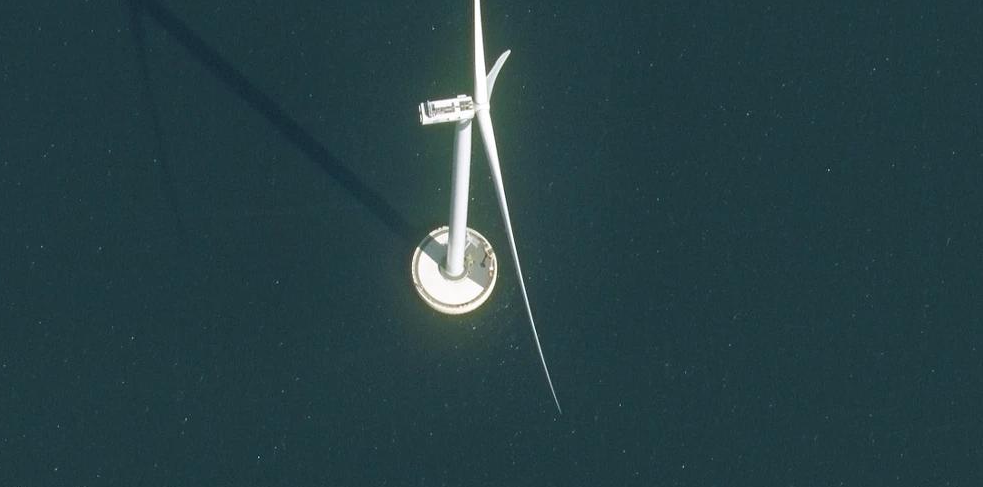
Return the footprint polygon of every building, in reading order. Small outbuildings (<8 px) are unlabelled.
[(462,275),(461,273),(461,272),(460,270),(460,269),(458,268),(457,267),(456,266),(454,266),(453,266),(451,266),(450,266),(449,267),(447,268),(446,269),(446,270),(445,272),(445,273),(444,275),(445,276),(445,277),(446,279),(446,280),(447,281),(449,282),(450,283),(451,283),(453,283),(454,283),(456,283),(457,282),(458,281),(460,280),(460,279),(461,277),(461,276),(462,275)]
